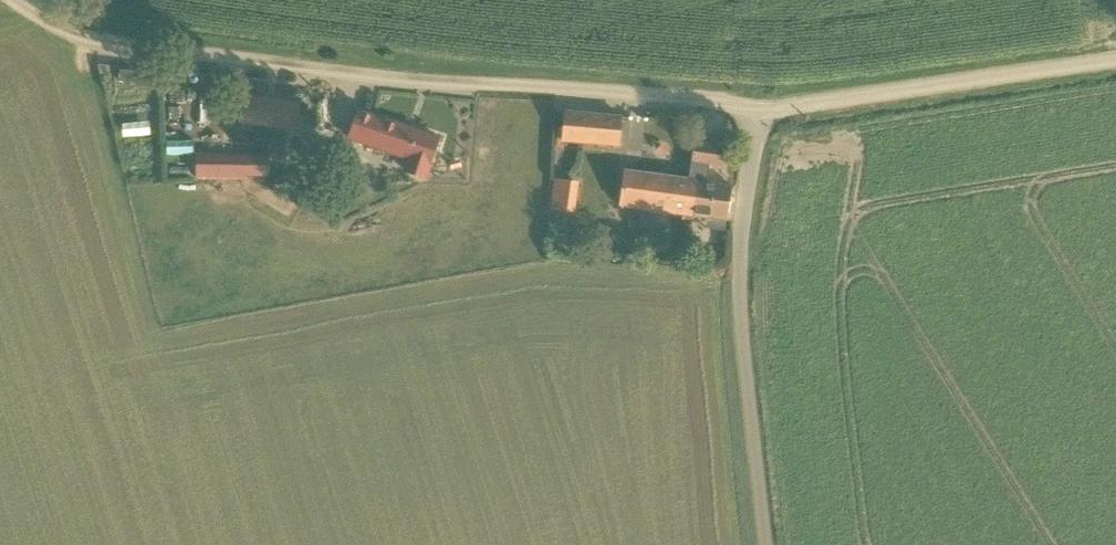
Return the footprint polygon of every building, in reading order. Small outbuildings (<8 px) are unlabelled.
[(289,129),(290,104),(250,102),(250,117),(236,116),(236,126),(289,129)] [(618,145),(620,116),(566,111),(564,140),(618,145)] [(429,166),(439,138),(359,112),(350,137),(409,159),(404,171),(424,180),(429,166)] [(723,168),(725,147),(695,142),(689,180),(626,170),(621,205),(727,220),(732,186),(707,182),(710,166),(723,168)] [(269,176),(270,158),(199,155),(198,179),(244,181),(244,176),(269,176)] [(553,177),(549,209),(574,213),(579,180),(553,177)]
